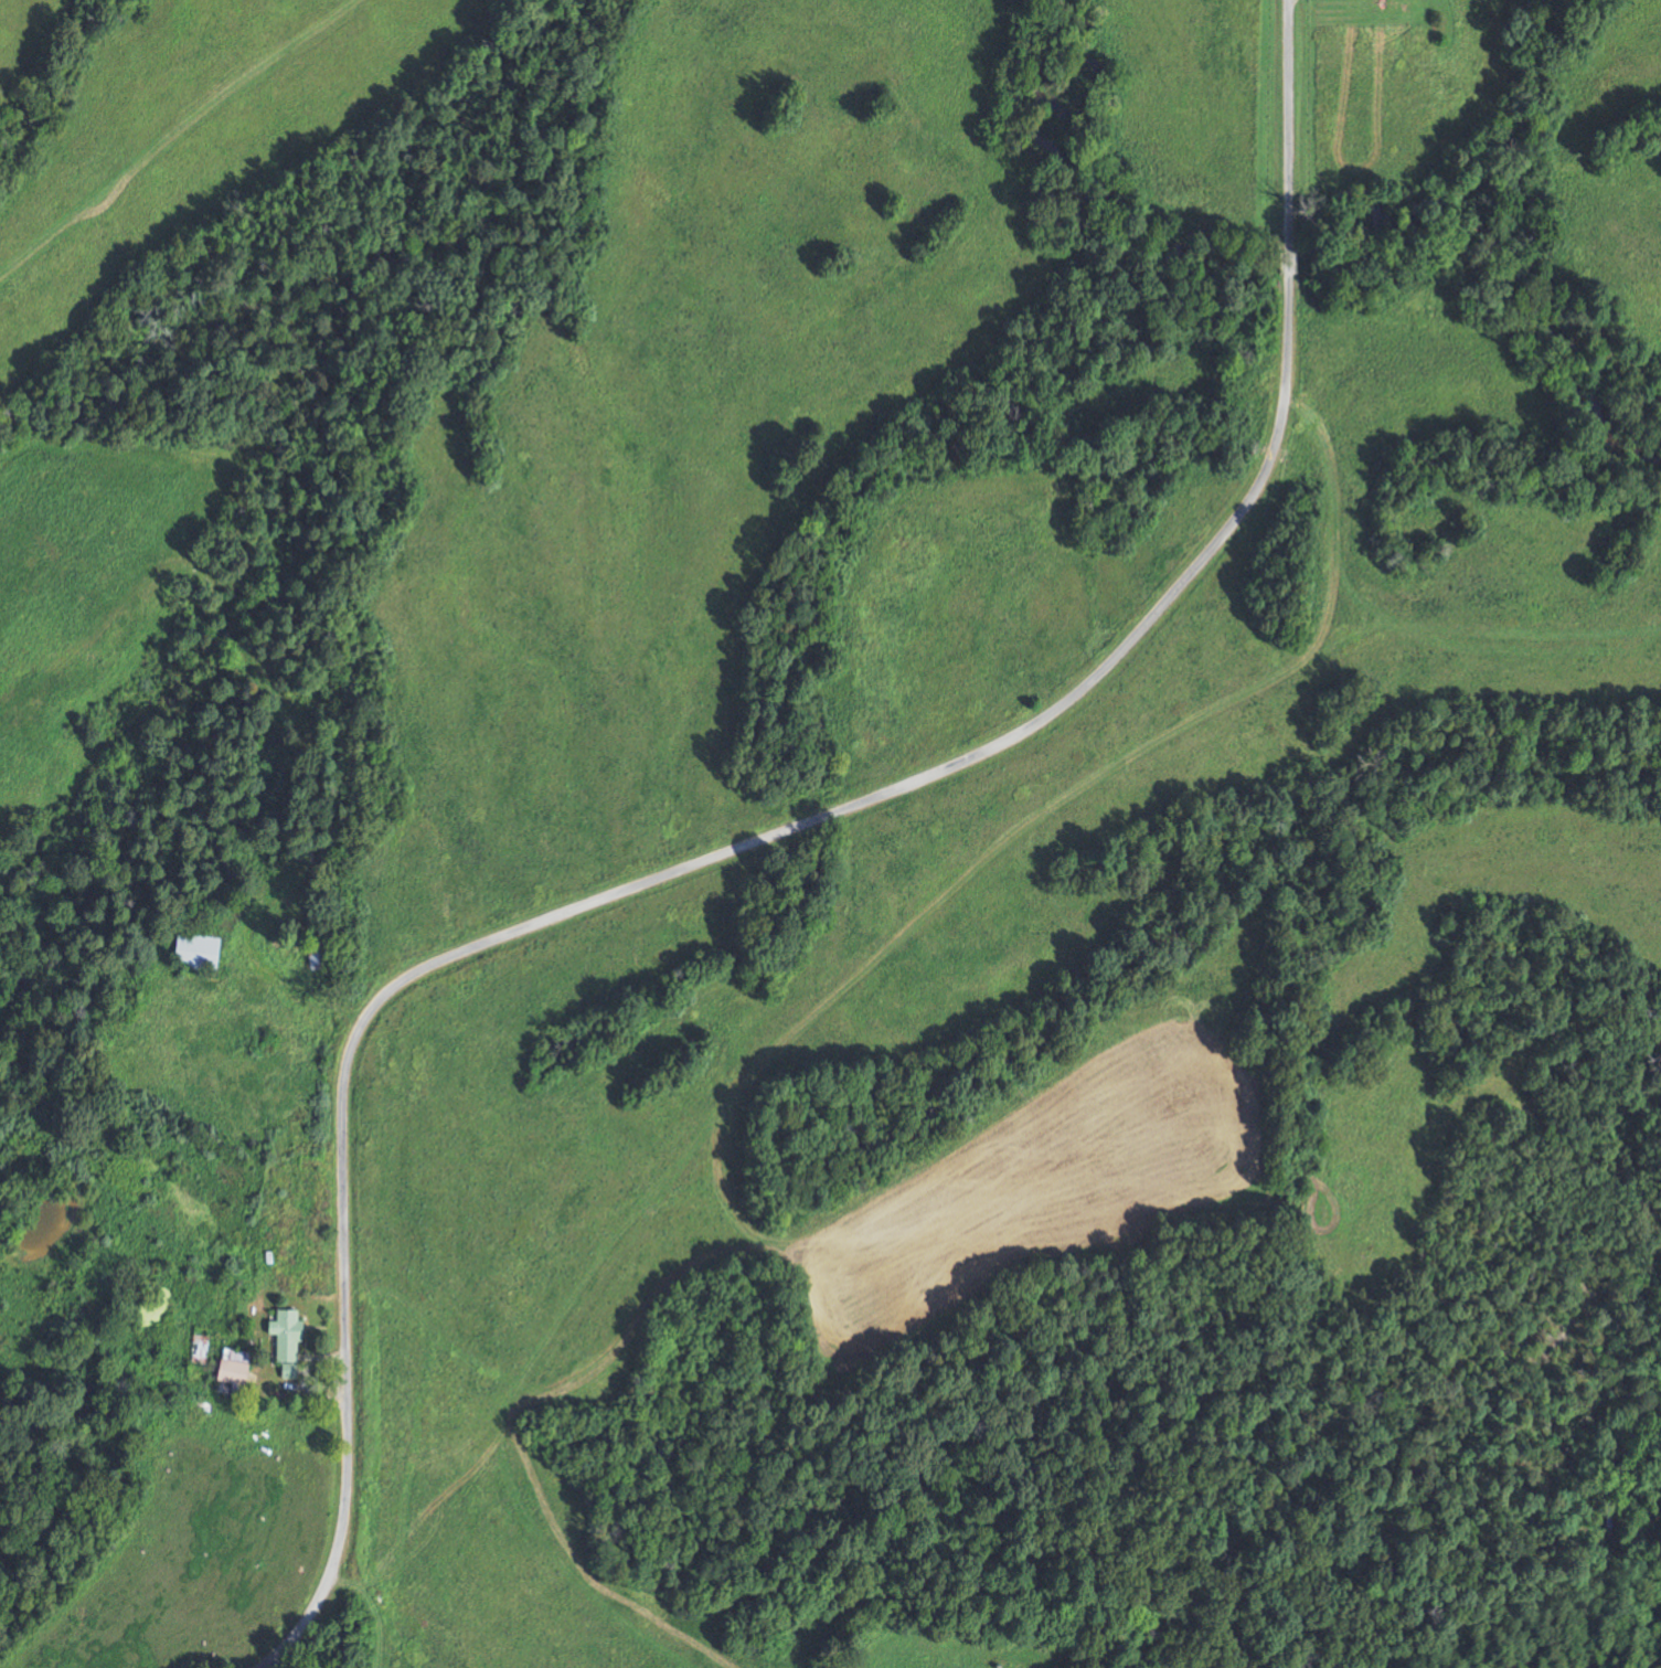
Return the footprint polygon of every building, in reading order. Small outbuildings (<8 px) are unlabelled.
[(325,931),(308,933),(313,971),(330,969),(325,931)] [(223,938),(180,933),(176,967),(219,972),(223,938)] [(299,1363),(299,1342),(306,1343),(306,1321),(300,1321),(301,1311),(280,1310),(279,1322),(271,1322),(271,1335),(279,1335),(279,1362),(299,1363)] [(250,1394),(250,1351),(222,1351),(222,1394),(250,1394)]
